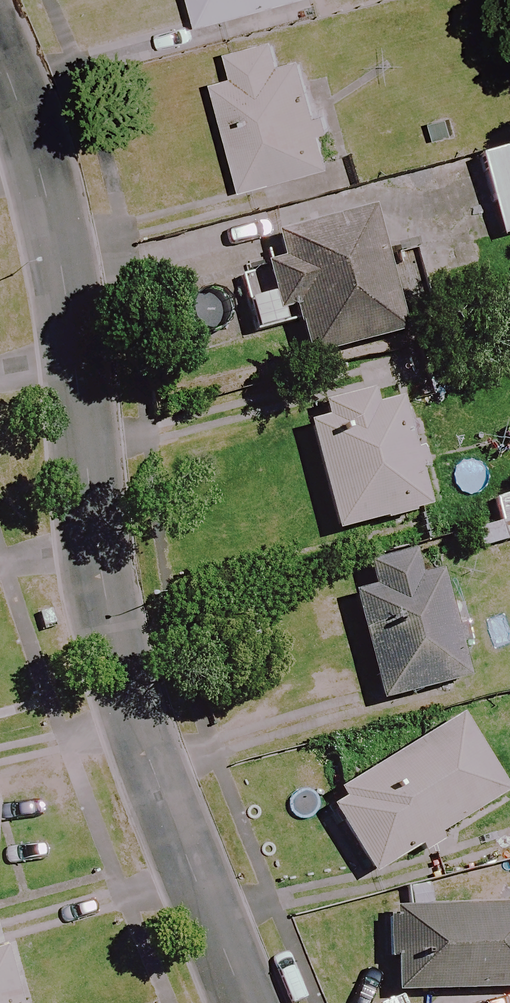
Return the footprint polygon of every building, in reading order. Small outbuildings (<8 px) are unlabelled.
[(194,30),(303,0),(185,0),(194,30)] [(331,171),(304,60),(276,67),(270,44),(230,54),(236,78),(211,85),(238,193),(331,171)] [(473,159),(495,240),(509,236),(509,149),(473,159)] [(268,238),(274,262),(253,267),(266,319),(287,314),(298,360),(400,335),(370,213),(268,238)] [(364,396),(319,408),(323,423),(303,428),(331,535),(423,511),(395,404),(368,411),(364,396)] [(362,566),(369,591),(346,597),(376,705),(461,681),(431,574),(416,579),(409,553),(362,566)] [(322,801),(367,876),(410,850),(417,860),(446,843),(439,833),(500,797),(455,722),(322,801)] [(387,912),(391,997),(509,992),(509,906),(387,912)] [(0,960),(0,1002),(11,1002),(0,960)]
